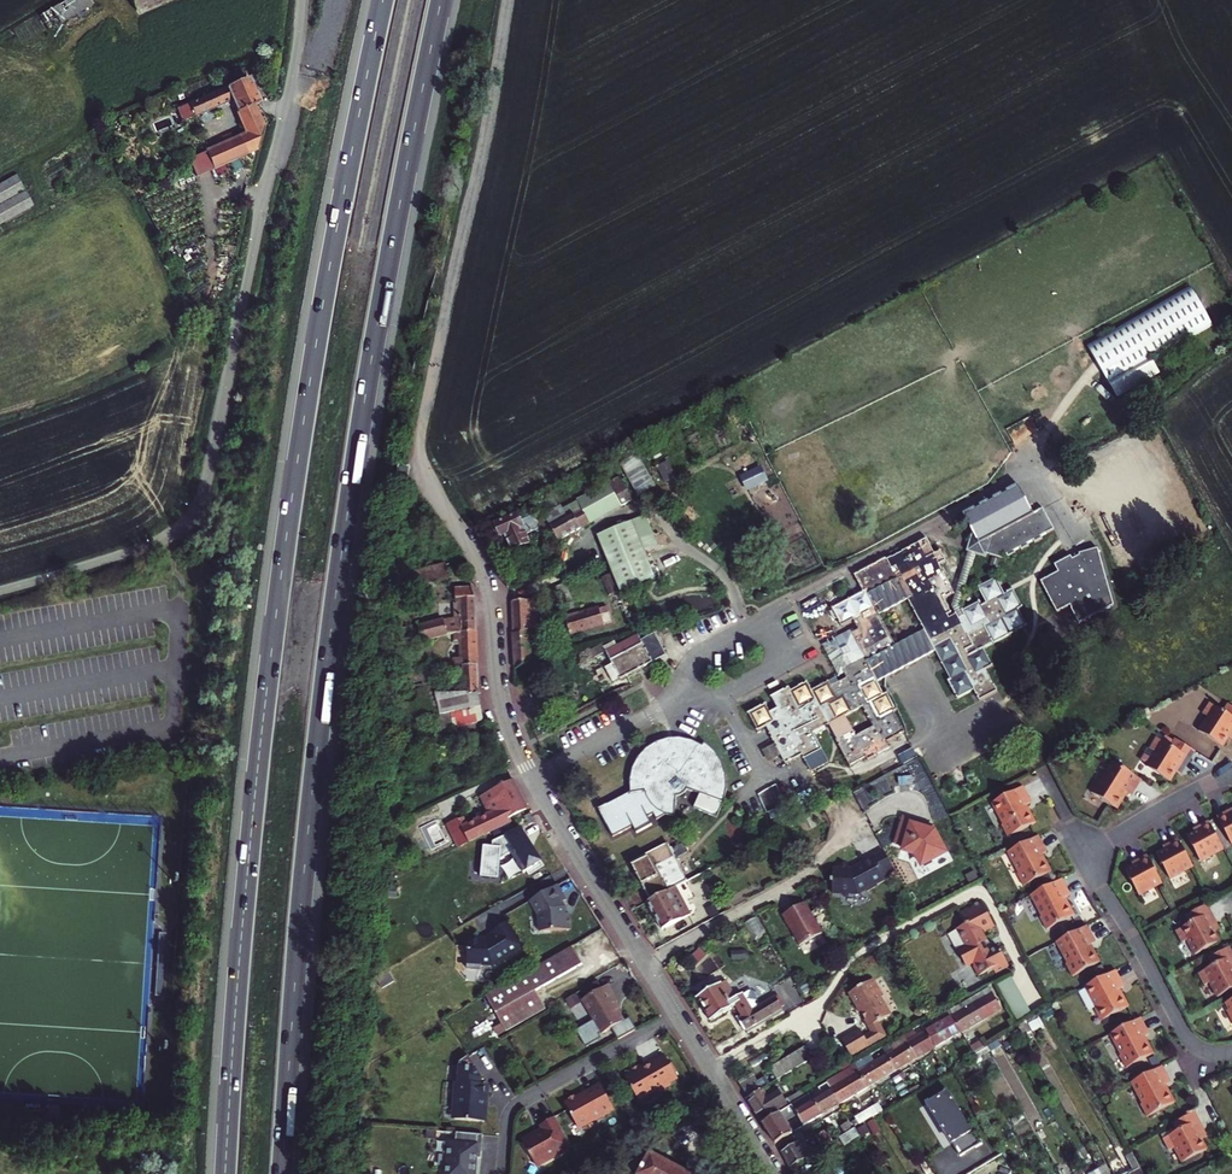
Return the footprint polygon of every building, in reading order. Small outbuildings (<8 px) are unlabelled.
[(39,15),(48,32),(94,6),(91,0),(66,0),(39,15)] [(136,12),(162,0),(131,0),(136,12)] [(249,77),(179,108),(184,120),(232,99),(247,132),(207,150),(201,136),(184,143),(198,175),(258,149),(266,116),(249,77)] [(0,185),(0,226),(35,208),(18,176),(0,185)] [(1105,382),(1208,325),(1186,286),(1083,343),(1105,382)] [(637,456),(620,465),(636,495),(653,486),(637,456)] [(664,480),(674,475),(667,462),(657,467),(664,480)] [(410,467),(397,465),(395,481),(408,483),(410,467)] [(619,505),(629,499),(619,481),(608,487),(605,483),(558,508),(550,494),(533,503),(548,529),(556,541),(620,506),(619,505)] [(959,513),(969,531),(963,550),(965,550),(973,553),(983,556),(984,552),(998,556),(1002,554),(1004,557),(1012,552),(1011,549),(1016,546),(1017,549),(1025,544),(1024,541),(1029,538),(1030,541),(1039,536),(1037,534),(1050,526),(1038,506),(1034,499),(1025,504),(1012,482),(959,513)] [(548,529),(533,503),(528,506),(531,512),(516,520),(514,515),(494,526),(501,540),(506,537),(515,554),(532,544),(528,537),(535,533),(536,536),(548,529)] [(605,563),(626,553),(615,530),(584,545),(595,568),(605,563)] [(951,681),(949,682),(958,700),(974,691),(979,700),(998,690),(987,668),(993,665),(983,647),(1027,624),(1017,605),(1020,604),(1010,586),(1001,591),(992,575),(976,584),(984,600),(980,603),(978,599),(961,609),(964,616),(957,620),(953,612),(946,616),(945,613),(949,611),(942,599),(948,596),(943,586),(945,585),(929,555),(924,558),(915,543),(884,559),(891,572),(898,569),(902,577),(868,595),(866,590),(830,609),(840,628),(852,621),(856,630),(853,632),(851,629),(831,640),(832,643),(828,645),(827,642),(821,645),(838,677),(842,674),(845,680),(829,688),(826,683),(809,692),(804,683),(788,692),(786,688),(768,697),(775,709),(768,713),(764,705),(746,714),(755,732),(763,727),(772,744),(783,765),(799,757),(811,779),(830,769),(812,735),(861,709),(871,729),(856,738),(853,733),(834,743),(848,768),(865,759),(867,762),(892,749),(889,743),(906,734),(894,712),(899,710),(889,692),(884,695),(878,683),(936,652),(951,681)] [(1059,573),(1041,582),(1057,612),(1070,606),(1072,609),(1071,609),(1079,624),(1114,605),(1098,549),(1079,554),(1080,556),(1073,560),(1071,557),(1055,565),(1059,573)] [(973,553),(965,550),(948,604),(953,612),(957,620),(964,616),(961,609),(957,602),(973,553)] [(605,563),(613,581),(634,571),(626,553),(605,563)] [(605,585),(613,581),(605,563),(595,568),(605,585)] [(412,597),(456,585),(452,570),(408,582),(412,597)] [(459,638),(479,636),(477,590),(460,592),(461,606),(458,606),(459,621),(426,625),(428,641),(459,638)] [(514,604),(516,636),(526,635),(530,635),(531,632),(528,623),(528,603),(514,604)] [(566,627),(569,636),(603,627),(599,611),(564,620),(566,627)] [(470,698),(469,689),(449,690),(441,691),(440,687),(434,687),(432,668),(428,641),(426,625),(425,623),(403,625),(401,625),(402,642),(396,722),(429,717),(483,709),(482,698),(470,698)] [(511,636),(513,670),(529,665),(526,635),(516,636),(511,636)] [(612,684),(650,663),(635,635),(604,652),(608,661),(601,665),(612,684)] [(458,669),(481,668),(479,636),(459,638),(460,645),(468,644),(468,664),(458,665),(458,669)] [(482,698),(484,698),(482,694),(481,668),(458,669),(458,675),(468,675),(469,689),(470,698),(482,698)] [(1229,704),(1224,712),(1210,702),(1202,713),(1208,717),(1198,731),(1222,746),(1228,737),(1231,731),(1231,706),(1229,704)] [(484,718),(483,709),(429,717),(443,753),(491,735),(484,718)] [(1185,767),(1195,751),(1175,739),(1171,747),(1156,738),(1150,749),(1155,752),(1146,767),(1170,781),(1175,772),(1180,764),(1185,767)] [(698,791),(694,807),(718,814),(724,799),(725,795),(726,791),(726,787),(727,784),(726,780),(726,776),(725,772),(724,768),(722,764),(721,761),(719,758),(716,754),(714,751),(711,748),(708,746),(705,743),(703,747),(697,743),(691,741),(684,739),(677,739),(671,739),(664,740),(658,743),(652,746),(647,750),(642,755),(638,760),(635,766),(632,773),(631,779),(631,786),(632,793),(646,790),(647,795),(649,800),(652,804),(656,808),(660,811),(665,814),(670,815),(675,816),(676,793),(678,793),(681,793),(683,792),(686,790),(687,787),(698,791)] [(1115,811),(1123,797),(1121,795),(1124,790),(1127,792),(1129,793),(1134,792),(1142,780),(1111,761),(1098,781),(1095,779),(1087,793),(1115,811)] [(1180,775),(1185,767),(1180,764),(1175,772),(1180,775)] [(447,826),(458,849),(512,823),(510,819),(528,810),(514,785),(512,782),(493,792),(503,812),(495,816),(464,830),(459,820),(447,826)] [(1007,838),(1036,822),(1030,810),(1027,812),(1025,806),(1027,805),(1031,803),(1032,799),(1025,786),(993,803),(1004,823),(1000,825),(1007,838)] [(503,812),(493,792),(484,797),(495,816),(503,812)] [(1231,810),(1226,813),(1224,809),(1215,814),(1231,844),(1231,843),(1231,810)] [(530,815),(525,818),(529,826),(534,823),(530,815)] [(945,852),(934,831),(932,831),(923,827),(925,823),(904,815),(895,841),(904,844),(903,849),(915,853),(921,865),(945,852)] [(1201,861),(1223,849),(1208,819),(1199,824),(1201,827),(1196,830),(1187,835),(1201,861)] [(492,848),(483,848),(481,879),(499,880),(500,861),(510,855),(523,874),(526,872),(529,877),(544,867),(540,861),(538,863),(525,844),(529,842),(520,830),(492,843),(492,848)] [(1045,853),(1045,849),(1039,837),(1008,853),(1020,874),(1017,875),(1024,887),(1052,872),(1046,861),(1043,862),(1040,856),(1043,855),(1045,853)] [(1170,879),(1193,867),(1178,838),(1169,843),(1171,847),(1166,850),(1157,855),(1170,879)] [(628,864),(649,903),(670,891),(658,868),(673,860),(665,845),(628,864)] [(886,854),(876,860),(884,876),(895,870),(886,854)] [(1138,897),(1162,884),(1147,855),(1137,860),(1140,864),(1134,867),(1125,872),(1138,897)] [(839,870),(835,870),(835,879),(833,879),(833,888),(835,888),(835,897),(844,897),(844,898),(852,898),(852,897),(860,897),(868,893),(869,895),(880,889),(879,888),(888,883),(884,876),(876,860),(875,859),(861,866),(862,867),(853,872),(850,872),(850,865),(839,865),(839,870)] [(705,885),(700,875),(670,891),(649,903),(664,932),(685,921),(675,901),(705,885)] [(1062,879),(1031,895),(1043,917),(1040,918),(1046,930),(1074,915),(1068,903),(1066,905),(1063,900),(1066,898),(1067,897),(1070,893),(1062,879)] [(558,885),(532,900),(537,908),(535,908),(539,915),(540,931),(571,929),(570,913),(566,914),(566,906),(563,902),(567,900),(558,885)] [(991,953),(986,943),(986,941),(986,939),(984,937),(982,936),(981,934),(984,932),(986,935),(994,930),(995,927),(989,916),(990,912),(986,910),(982,902),(973,907),(974,908),(970,910),(969,908),(960,914),(966,925),(957,930),(966,948),(959,952),(966,966),(974,962),(976,966),(974,967),(980,977),(987,973),(989,975),(995,972),(996,975),(1010,967),(999,948),(991,953)] [(825,933),(808,903),(786,915),(794,929),(795,928),(798,934),(798,935),(804,946),(825,933)] [(1195,955),(1219,941),(1214,931),(1210,924),(1215,922),(1205,905),(1185,917),(1190,925),(1175,933),(1181,943),(1187,940),(1195,955)] [(481,965),(493,966),(525,948),(509,921),(492,931),(493,932),(494,934),(490,937),(490,940),(483,940),(483,937),(469,937),(467,969),(481,970),(481,965)] [(1219,929),(1215,922),(1210,924),(1214,931),(1219,929)] [(1088,926),(1057,942),(1068,964),(1065,965),(1073,980),(1102,965),(1094,950),(1091,951),(1088,946),(1091,944),(1093,943),(1094,939),(1088,926)] [(704,979),(721,963),(703,943),(686,959),(704,979)] [(508,1029),(548,1006),(538,989),(585,962),(575,944),(487,994),(504,1022),(508,1029)] [(1228,947),(1207,958),(1212,966),(1197,974),(1204,987),(1210,984),(1217,997),(1231,990),(1231,954),(1228,947)] [(1114,971),(1083,988),(1095,1009),(1091,1011),(1098,1023),(1126,1008),(1120,996),(1117,998),(1114,992),(1117,991),(1121,989),(1122,986),(1114,971)] [(600,974),(586,983),(593,994),(607,986),(600,974)] [(738,1033),(780,1009),(773,998),(747,1012),(738,996),(732,999),(723,984),(717,987),(712,979),(704,983),(709,991),(697,998),(710,1021),(734,1008),(739,1017),(732,1021),(738,1033)] [(1012,979),(998,987),(1017,1022),(1031,1014),(1012,979)] [(877,1020),(891,1012),(882,997),(884,996),(875,980),(851,993),(875,1033),(866,1038),(861,1031),(844,1042),(852,1055),(886,1035),(877,1020)] [(627,1019),(617,1002),(622,999),(612,982),(607,986),(587,997),(599,1017),(582,1027),(592,1044),(608,1034),(606,1030),(607,1030),(607,1031),(615,1026),(621,1038),(640,1027),(633,1015),(627,1019)] [(1001,1009),(991,992),(979,998),(990,1016),(1001,1009)] [(576,993),(565,1000),(571,1009),(582,1002),(576,993)] [(963,1032),(990,1016),(979,998),(965,1004),(951,1012),(963,1032)] [(963,1032),(951,1012),(933,1022),(923,1028),(927,1034),(935,1049),(963,1032)] [(1141,1017),(1111,1034),(1122,1055),(1119,1056),(1126,1070),(1154,1054),(1148,1041),(1145,1043),(1142,1038),(1145,1036),(1148,1034),(1149,1032),(1141,1017)] [(508,1029),(504,1022),(497,1026),(501,1033),(508,1029)] [(919,1059),(935,1049),(927,1034),(918,1039),(915,1033),(906,1038),(919,1059)] [(899,1071),(919,1059),(906,1038),(891,1047),(895,1054),(890,1056),(899,1071)] [(779,1078),(815,1057),(805,1040),(769,1061),(779,1078)] [(631,1073),(625,1076),(632,1090),(637,1087),(641,1095),(646,1096),(658,1090),(661,1091),(669,1087),(670,1084),(678,1079),(665,1055),(650,1064),(651,1066),(645,1069),(644,1066),(641,1068),(640,1065),(630,1071),(631,1073)] [(871,1087),(899,1071),(890,1056),(862,1073),(871,1087)] [(459,1062),(454,1119),(484,1122),(485,1106),(484,1106),(485,1085),(481,1085),(481,1078),(468,1057),(459,1062)] [(740,1074),(748,1088),(762,1081),(753,1067),(740,1074)] [(842,1104),(871,1087),(862,1073),(858,1067),(846,1074),(830,1084),(834,1090),(842,1104)] [(1174,1106),(1167,1092),(1164,1093),(1161,1088),(1164,1086),(1167,1080),(1161,1067),(1130,1083),(1141,1105),(1138,1107),(1145,1121),(1174,1106)] [(748,1088),(745,1090),(763,1119),(765,1122),(792,1106),(790,1103),(782,1089),(771,1096),(767,1089),(771,1086),(770,1085),(767,1078),(762,1081),(748,1088)] [(578,1100),(577,1099),(569,1103),(570,1105),(566,1107),(579,1129),(595,1120),(596,1122),(610,1115),(609,1113),(614,1110),(602,1087),(578,1100)] [(933,1098),(929,1100),(932,1105),(934,1104),(963,1154),(979,1145),(979,1146),(986,1142),(985,1141),(983,1142),(951,1089),(933,1100),(933,1098)] [(825,1114),(842,1104),(834,1090),(817,1100),(825,1114)] [(793,1101),(795,1104),(808,1097),(805,1092),(793,1100),(793,1101)] [(807,1125),(825,1114),(817,1100),(813,1094),(808,1097),(795,1104),(795,1105),(799,1112),(807,1125)] [(768,1123),(780,1141),(795,1131),(788,1119),(799,1112),(795,1105),(792,1106),(765,1122),(766,1124),(768,1123)] [(1198,1132),(1203,1130),(1194,1112),(1173,1123),(1177,1131),(1163,1138),(1169,1151),(1175,1148),(1181,1161),(1207,1148),(1202,1139),(1198,1132)] [(523,1142),(536,1165),(572,1145),(556,1117),(542,1125),(545,1131),(540,1134),(538,1134),(523,1142)] [(819,1151),(838,1140),(831,1128),(820,1135),(821,1137),(813,1142),(819,1151)] [(845,1146),(862,1136),(857,1128),(841,1137),(845,1146)] [(795,1166),(817,1152),(804,1130),(799,1133),(803,1140),(786,1150),(795,1166)] [(1206,1137),(1203,1130),(1198,1132),(1202,1139),(1206,1137)] [(476,1158),(481,1158),(483,1135),(456,1133),(455,1143),(445,1142),(444,1155),(448,1155),(446,1173),(474,1173),(476,1158)] [(647,1156),(638,1173),(682,1173),(647,1156)] [(1134,1156),(1130,1159),(1138,1173),(1137,1173),(1144,1173),(1134,1156)] [(1116,1173),(1124,1173),(1116,1159),(1110,1163),(1116,1173)] [(1105,1165),(1099,1169),(1102,1173),(1110,1173),(1105,1165)]
